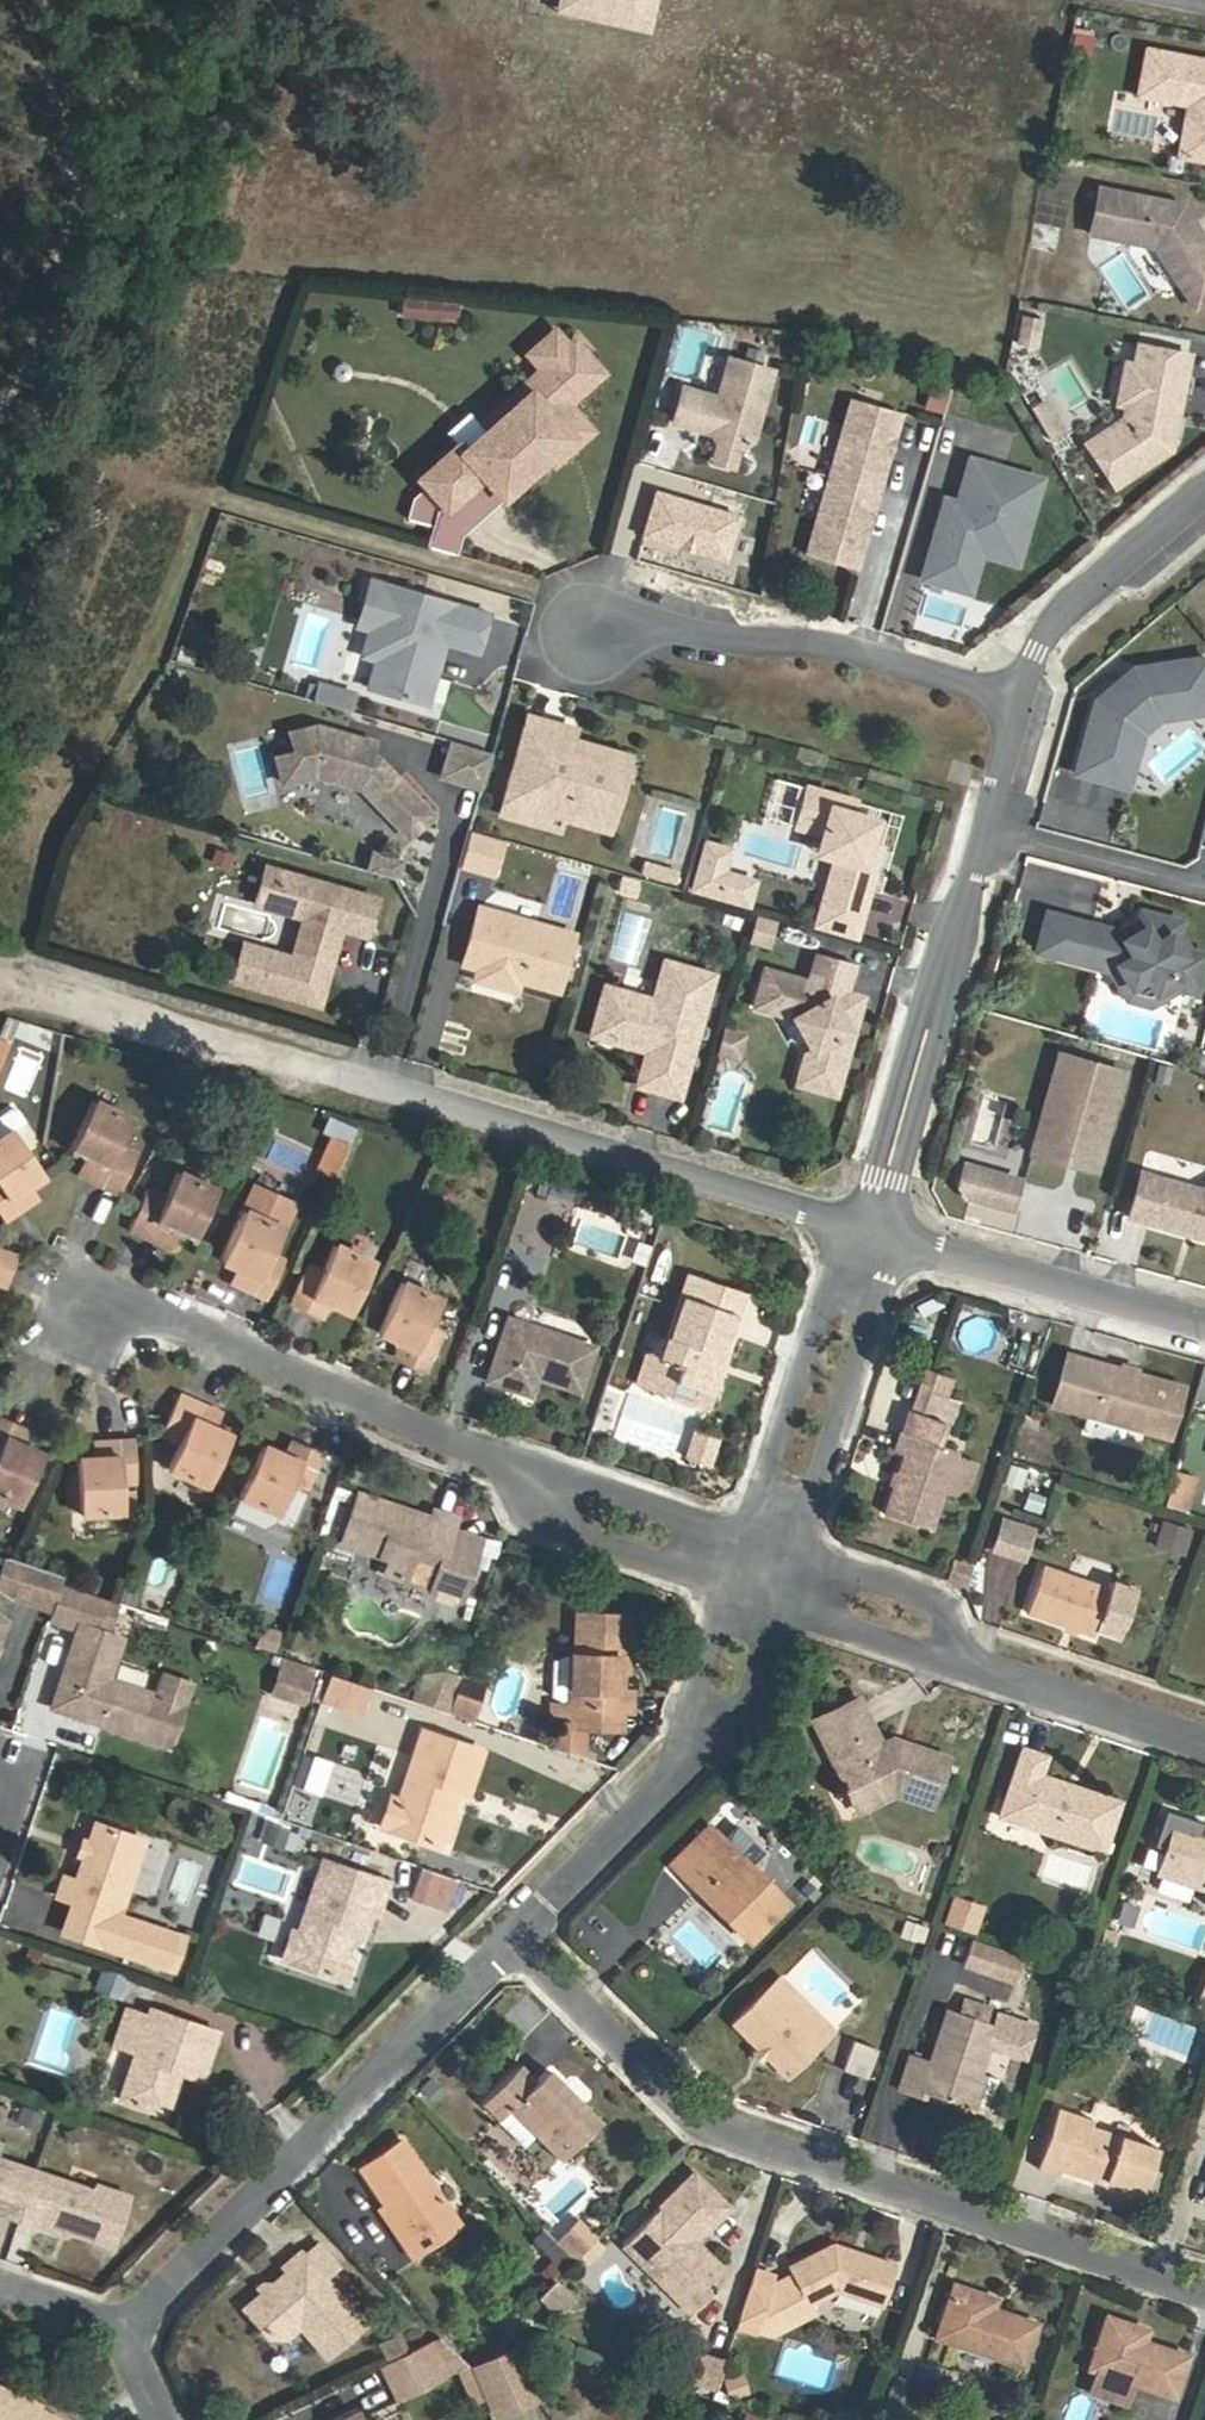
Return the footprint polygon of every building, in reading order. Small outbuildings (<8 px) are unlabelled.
[(567,37),(605,44),(610,18),(580,12),(582,0),(573,0),(567,37)] [(670,2),(658,0),(582,0),(580,12),(610,18),(605,44),(661,54),(670,2)] [(1099,46),(1081,43),(1077,62),(1095,65),(1099,46)] [(1157,61),(1147,106),(1198,117),(1187,168),(1204,171),(1204,70),(1157,61)] [(1102,245),(1166,258),(1204,314),(1204,234),(1192,216),(1110,200),(1102,245)] [(395,293),(393,317),(452,322),(454,298),(395,293)] [(415,474),(438,502),(468,479),(476,489),(486,480),(496,492),(544,452),(580,422),(563,401),(598,372),(573,342),(568,346),(555,330),(527,352),(542,368),(537,372),(543,379),(460,448),(454,441),(415,474)] [(1151,358),(1146,379),(1155,381),(1149,410),(1139,417),(1135,431),(1098,455),(1125,498),(1180,462),(1200,368),(1151,358)] [(537,372),(454,441),(460,448),(543,379),(537,372)] [(787,388),(745,376),(734,416),(699,407),(689,441),(709,446),(710,443),(727,447),(733,459),(756,465),(768,458),(787,388)] [(1146,379),(1138,377),(1130,416),(1138,418),(1139,417),(1149,410),(1155,381),(1146,379)] [(1025,404),(1044,440),(1062,430),(1043,394),(1025,404)] [(869,406),(848,485),(898,498),(919,419),(869,406)] [(580,422),(544,452),(552,462),(588,431),(580,422)] [(756,465),(733,459),(728,479),(751,486),(756,465)] [(1058,490),(987,471),(975,515),(972,514),(961,521),(957,536),(963,547),(960,557),(955,556),(945,593),(981,603),(991,563),(1002,566),(1021,555),(1028,531),(1046,536),(1058,490)] [(468,479),(435,505),(454,528),(496,492),(486,480),(476,489),(468,479)] [(898,498),(848,485),(827,564),(877,576),(898,498)] [(432,508),(423,542),(447,549),(454,528),(435,505),(432,508)] [(1002,566),(1035,575),(1046,536),(1028,531),(1021,555),(1002,566)] [(981,603),(992,606),(1002,566),(991,563),(981,603)] [(506,623),(389,589),(376,634),(405,642),(398,668),(395,667),(386,696),(444,713),(456,672),(449,665),(454,648),(462,650),(496,660),(506,623)] [(405,642),(390,639),(383,664),(395,667),(398,668),(405,642)] [(462,650),(454,648),(449,665),(456,672),(462,650)] [(1084,784),(1135,798),(1148,753),(1138,750),(1142,738),(1162,721),(1174,720),(1175,729),(1204,726),(1204,672),(1142,678),(1132,686),(1138,693),(1125,705),(1119,698),(1103,712),(1084,784)] [(307,697),(344,709),(350,691),(314,678),(307,697)] [(1132,686),(1119,698),(1125,705),(1138,693),(1132,686)] [(1138,750),(1148,753),(1150,744),(1166,730),(1175,729),(1174,720),(1162,721),(1142,738),(1138,750)] [(543,733),(541,738),(575,747),(572,761),(583,765),(585,756),(588,746),(543,733)] [(293,765),(300,791),(333,783),(379,796),(427,846),(449,825),(396,769),(388,767),(392,752),(334,735),(309,741),(314,760),(293,765)] [(575,747),(541,738),(517,822),(564,835),(569,818),(579,821),(578,825),(612,835),(618,818),(632,822),(638,799),(624,795),(632,769),(585,756),(583,765),(572,761),(575,747)] [(244,799),(269,794),(260,745),(235,750),(244,799)] [(511,762),(471,751),(462,779),(502,791),(511,762)] [(646,773),(632,769),(624,795),(638,799),(646,773)] [(640,852),(676,861),(691,801),(655,791),(640,852)] [(808,798),(797,836),(822,843),(836,868),(825,909),(862,920),(880,858),(868,855),(875,829),(851,822),(854,811),(808,798)] [(579,821),(569,818),(564,835),(574,838),(578,825),(579,821)] [(632,822),(618,818),(612,835),(627,839),(632,822)] [(489,876),(499,838),(462,829),(453,868),(489,876)] [(682,888),(745,907),(754,877),(723,867),(729,845),(698,836),(682,888)] [(387,864),(382,880),(408,888),(413,871),(387,864)] [(288,878),(280,875),(269,912),(291,919),(290,903),(293,891),(284,889),(288,878)] [(389,908),(288,878),(284,889),(293,891),(290,903),(291,919),(308,924),(315,938),(309,955),(297,963),(257,952),(246,989),(323,1011),(335,1005),(345,967),(342,960),(344,951),(351,947),(354,937),(379,944),(389,908)] [(607,959),(637,967),(649,916),(619,909),(607,959)] [(768,946),(772,918),(748,914),(744,942),(768,946)] [(1074,923),(1065,961),(1119,975),(1126,971),(1137,991),(1153,982),(1162,997),(1182,985),(1186,992),(1202,996),(1204,985),(1204,957),(1195,954),(1193,956),(1182,937),(1185,936),(1187,925),(1149,916),(1147,926),(1151,933),(1132,944),(1128,937),(1074,923)] [(511,922),(497,918),(482,971),(499,975),(539,987),(576,998),(592,941),(512,919),(511,922)] [(1065,961),(1074,923),(1055,918),(1045,956),(1065,961)] [(315,938),(308,924),(297,963),(309,955),(315,938)] [(1128,937),(1132,944),(1151,933),(1147,926),(1128,937)] [(1185,936),(1182,937),(1193,956),(1195,954),(1185,936)] [(345,967),(351,947),(344,951),(342,960),(345,967)] [(824,986),(780,973),(774,993),(795,998),(796,1002),(792,1017),(807,1022),(825,1055),(819,1059),(811,1088),(850,1099),(866,1041),(857,1024),(874,1015),(878,1001),(861,996),(869,967),(832,957),(824,986)] [(728,978),(679,965),(668,1004),(637,995),(623,1044),(650,1051),(657,1048),(663,1050),(662,1055),(653,1089),(694,1101),(728,978)] [(539,987),(499,975),(496,987),(536,999),(539,987)] [(1153,982),(1137,991),(1135,1002),(1158,1008),(1186,992),(1182,985),(1162,997),(1153,982)] [(637,995),(620,990),(606,1039),(623,1044),(637,995)] [(795,998),(774,993),(769,1011),(792,1017),(796,1002),(795,998)] [(866,1041),(874,1015),(857,1024),(866,1041)] [(744,1044),(739,1059),(752,1062),(759,1039),(738,1033),(735,1042),(744,1044)] [(744,1044),(735,1042),(731,1056),(739,1059),(744,1044)] [(1073,1048),(1053,1122),(1068,1126),(1061,1152),(1083,1158),(1085,1150),(1094,1153),(1092,1160),(1108,1165),(1136,1065),(1073,1048)] [(104,1165),(99,1178),(135,1195),(153,1157),(134,1148),(145,1122),(105,1103),(82,1154),(97,1161),(104,1165)] [(37,1123),(29,1111),(20,1110),(0,1126),(0,1142),(4,1147),(24,1132),(37,1123)] [(1068,1126),(1053,1122),(1045,1147),(1061,1152),(1068,1126)] [(44,1205),(36,1193),(42,1189),(58,1176),(24,1132),(4,1147),(0,1149),(0,1173),(6,1182),(0,1186),(0,1198),(18,1224),(44,1205)] [(330,1176),(345,1142),(324,1133),(310,1167),(330,1176)] [(1085,1150),(1083,1158),(1092,1160),(1094,1153),(1085,1150)] [(1034,1175),(980,1160),(975,1177),(981,1189),(1027,1202),(1034,1175)] [(104,1165),(97,1161),(92,1174),(99,1178),(104,1165)] [(337,1165),(322,1198),(338,1205),(353,1173),(337,1165)] [(1154,1167),(1142,1210),(1194,1225),(1200,1222),(1204,1223),(1204,1181),(1154,1167)] [(146,1231),(178,1246),(185,1231),(193,1234),(207,1241),(230,1190),(190,1171),(178,1197),(164,1191),(146,1231)] [(50,1200),(42,1189),(36,1193),(44,1205),(50,1200)] [(252,1284),(281,1297),(284,1292),(299,1260),(285,1253),(297,1228),(258,1210),(238,1253),(235,1261),(250,1268),(258,1271),(252,1284)] [(186,1249),(193,1234),(185,1231),(178,1246),(186,1249)] [(323,1265),(307,1302),(338,1316),(343,1303),(365,1313),(388,1263),(348,1245),(336,1271),(323,1265)] [(8,1250),(0,1248),(0,1291),(2,1286),(17,1289),(28,1257),(8,1250)] [(244,1281),(252,1284),(258,1271),(250,1268),(244,1281)] [(762,1292),(703,1272),(696,1295),(754,1314),(762,1292)] [(415,1281),(395,1325),(392,1331),(414,1342),(409,1355),(440,1368),(456,1333),(442,1326),(455,1298),(415,1281)] [(754,1314),(696,1295),(682,1336),(675,1357),(694,1363),(689,1379),(709,1386),(705,1400),(723,1406),(736,1368),(730,1367),(734,1354),(740,1356),(754,1314)] [(552,1375),(592,1387),(606,1343),(522,1317),(503,1379),(546,1393),(552,1375)] [(663,1352),(653,1383),(705,1400),(709,1386),(689,1379),(694,1363),(675,1357),(682,1336),(675,1334),(666,1341),(663,1352)] [(1188,1382),(1072,1350),(1058,1400),(1094,1410),(1132,1420),(1175,1432),(1188,1382)] [(736,1368),(740,1356),(734,1354),(730,1367),(736,1368)] [(195,1444),(184,1469),(223,1487),(245,1437),(231,1430),(224,1427),(231,1412),(194,1396),(177,1435),(195,1444)] [(1094,1410),(1091,1422),(1094,1428),(1123,1436),(1128,1433),(1132,1420),(1094,1410)] [(237,1415),(231,1412),(224,1427),(231,1430),(237,1415)] [(0,1479),(0,1493),(36,1508),(58,1459),(35,1447),(40,1432),(9,1421),(0,1441),(0,1459),(7,1462),(0,1479)] [(887,1509),(935,1524),(961,1444),(904,1426),(898,1447),(907,1450),(887,1509)] [(725,1436),(706,1429),(696,1459),(715,1466),(725,1436)] [(91,1461),(95,1517),(140,1513),(139,1485),(153,1483),(151,1442),(151,1441),(123,1443),(123,1457),(117,1458),(91,1461)] [(336,1456),(307,1442),(300,1456),(278,1447),(276,1451),(256,1497),(296,1514),(308,1488),(319,1492),(336,1456)] [(1195,1467),(1178,1462),(1169,1496),(1186,1501),(1195,1467)] [(296,1514),(292,1523),(305,1529),(309,1528),(325,1495),(319,1492),(308,1488),(296,1514)] [(461,1601),(469,1597),(480,1563),(452,1554),(457,1542),(458,1537),(462,1527),(465,1517),(444,1510),(442,1517),(426,1512),(421,1515),(412,1512),(409,1506),(368,1492),(352,1541),(400,1557),(395,1572),(441,1588),(445,1595),(461,1601)] [(426,1512),(409,1506),(412,1512),(421,1515),(426,1512)] [(1034,1527),(999,1514),(986,1548),(1022,1561),(1034,1527)] [(1158,1520),(1151,1548),(1181,1556),(1189,1528),(1158,1520)] [(489,1537),(462,1527),(458,1537),(457,1542),(452,1554),(480,1563),(489,1537)] [(974,1564),(954,1558),(949,1572),(968,1578),(968,1580),(974,1564)] [(1135,1592),(1043,1561),(1027,1609),(1097,1631),(1099,1624),(1121,1631),(1135,1592)] [(120,1682),(134,1641),(107,1632),(108,1626),(117,1602),(74,1587),(63,1622),(81,1628),(85,1618),(94,1621),(92,1627),(63,1709),(100,1722),(102,1718),(111,1721),(114,1727),(140,1736),(141,1736),(163,1744),(169,1741),(181,1706),(154,1697),(155,1695),(120,1682)] [(19,1621),(0,1606),(0,1675),(19,1621)] [(632,1658),(638,1659),(640,1615),(588,1614),(588,1652),(579,1652),(579,1654),(579,1702),(579,1704),(579,1709),(626,1711),(636,1711),(637,1691),(631,1691),(632,1658)] [(250,1646),(272,1652),(278,1630),(256,1624),(250,1646)] [(579,1702),(579,1654),(573,1654),(563,1660),(563,1696),(572,1702),(579,1702)] [(292,1673),(284,1694),(312,1703),(319,1682),(292,1673)] [(468,1682),(451,1676),(441,1704),(439,1710),(457,1716),(468,1682)] [(340,1677),(332,1700),(373,1714),(382,1691),(340,1677)] [(466,1707),(483,1712),(489,1695),(479,1692),(480,1686),(474,1684),(472,1690),(466,1707)] [(875,1780),(895,1787),(934,1800),(950,1752),(905,1737),(902,1745),(889,1741),(888,1738),(865,1692),(820,1714),(857,1790),(875,1780)] [(441,1704),(425,1699),(423,1705),(439,1710),(441,1704)] [(579,1709),(579,1704),(561,1704),(560,1719),(569,1726),(570,1726),(625,1728),(626,1711),(579,1709)] [(102,1718),(100,1722),(114,1727),(111,1721),(102,1718)] [(570,1726),(569,1754),(593,1762),(594,1727),(570,1726)] [(408,1809),(400,1833),(443,1847),(445,1844),(455,1814),(457,1809),(453,1801),(456,1791),(475,1798),(490,1754),(428,1734),(405,1802),(408,1809)] [(896,1734),(888,1738),(889,1741),(902,1745),(905,1737),(896,1734)] [(1019,1791),(1011,1815),(1106,1845),(1123,1796),(1082,1782),(1081,1786),(1068,1783),(1069,1778),(1042,1768),(1047,1750),(1024,1743),(1009,1788),(1019,1791)] [(307,1753),(298,1789),(318,1794),(328,1759),(307,1753)] [(875,1780),(857,1790),(864,1804),(895,1787),(875,1780)] [(1001,1812),(1011,1815),(1019,1791),(1009,1788),(1001,1812)] [(408,1809),(405,1802),(396,1800),(387,1829),(400,1833),(408,1809)] [(462,1823),(455,1814),(445,1844),(457,1840),(462,1823)] [(1172,1827),(1192,1833),(1199,1829),(1204,1831),(1204,1822),(1176,1814),(1172,1827)] [(259,1842),(290,1852),(296,1833),(265,1823),(259,1842)] [(101,1841),(97,1853),(88,1881),(77,1877),(71,1896),(83,1900),(119,1911),(107,1946),(174,1969),(186,1938),(126,1917),(153,1841),(106,1825),(101,1841)] [(681,1864),(743,1921),(749,1915),(702,1870),(731,1839),(718,1826),(681,1864)] [(1204,1883),(1204,1831),(1199,1829),(1192,1833),(1172,1827),(1159,1868),(1204,1883)] [(101,1841),(93,1839),(89,1851),(97,1853),(101,1841)] [(749,1915),(743,1921),(760,1937),(796,1899),(731,1839),(702,1870),(749,1915)] [(297,1963),(344,1978),(354,1952),(357,1946),(362,1929),(372,1932),(379,1916),(385,1917),(396,1887),(331,1864),(307,1935),(297,1963)] [(444,1908),(450,1874),(414,1867),(408,1901),(444,1908)] [(956,1892),(948,1914),(975,1923),(983,1900),(956,1892)] [(119,1911),(83,1900),(71,1934),(107,1946),(119,1911)] [(904,1931),(919,1936),(924,1922),(909,1917),(904,1931)] [(368,1942),(372,1932),(362,1929),(357,1946),(368,1942)] [(297,1963),(307,1935),(296,1932),(287,1959),(297,1963)] [(974,1937),(965,1962),(998,1973),(1006,1948),(974,1937)] [(1006,1948),(998,1973),(1013,1978),(1021,1953),(1006,1948)] [(360,1963),(354,1952),(344,1978),(354,1981),(360,1963)] [(101,1965),(91,1986),(116,1998),(126,1977),(101,1965)] [(1087,1989),(1105,1995),(1109,1984),(1090,1979),(1087,1989)] [(770,2054),(792,2077),(826,2042),(774,1990),(740,2024),(762,2046),(770,2054)] [(989,2007),(963,1998),(958,2012),(985,2021),(989,2007)] [(176,2069),(184,2071),(209,2079),(225,2031),(157,2008),(154,2016),(133,2009),(122,2042),(143,2049),(126,2101),(171,2114),(180,2085),(174,2076),(176,2069)] [(931,2061),(913,2055),(901,2092),(920,2098),(922,2092),(969,2107),(980,2073),(990,2042),(1025,2054),(1031,2036),(995,2024),(985,2021),(958,2012),(948,2009),(931,2061)] [(1035,2023),(999,2011),(995,2024),(1031,2036),(1035,2023)] [(765,2060),(770,2054),(762,2046),(757,2052),(765,2060)] [(879,2054),(857,2047),(848,2074),(870,2082),(879,2054)] [(180,2085),(184,2071),(176,2069),(174,2076),(180,2085)] [(516,2113),(568,2165),(605,2127),(553,2074),(542,2085),(524,2069),(486,2109),(503,2126),(516,2113)] [(976,2109),(986,2075),(980,2073),(969,2107),(976,2109)] [(1058,2104),(1038,2165),(1056,2170),(1058,2165),(1100,2179),(1102,2176),(1120,2181),(1118,2186),(1138,2191),(1154,2143),(1090,2121),(1092,2115),(1058,2104)] [(411,2232),(405,2237),(416,2253),(463,2221),(408,2140),(367,2168),(390,2200),(411,2232)] [(121,2250),(138,2199),(102,2186),(101,2193),(43,2172),(0,2157),(0,2212),(8,2215),(7,2219),(25,2225),(43,2231),(44,2228),(64,2235),(65,2231),(121,2250)] [(1116,2187),(1118,2186),(1120,2181),(1102,2176),(1100,2179),(1100,2182),(1116,2187)] [(383,2205),(405,2237),(411,2232),(390,2200),(383,2205)] [(635,2241),(700,2313),(735,2279),(670,2209),(635,2241)] [(568,2236),(584,2253),(597,2242),(581,2224),(568,2236)] [(560,2243),(577,2259),(584,2253),(568,2236),(560,2243)] [(763,2318),(792,2326),(817,2312),(814,2304),(834,2293),(879,2308),(892,2268),(831,2248),(791,2270),(795,2277),(773,2290),(763,2318)] [(304,2324),(332,2355),(369,2324),(306,2252),(288,2267),(292,2272),(250,2310),(272,2335),(290,2336),(304,2324)] [(550,2278),(531,2297),(552,2317),(571,2299),(550,2278)] [(948,2287),(931,2338),(1019,2366),(1033,2327),(990,2312),(993,2301),(948,2287)] [(1088,2370),(1170,2396),(1183,2358),(1142,2344),(1130,2341),(1135,2327),(1105,2317),(1088,2370)] [(1146,2331),(1135,2327),(1130,2341),(1142,2344),(1146,2331)] [(382,2358),(402,2347),(394,2331),(373,2341),(382,2358)] [(431,2340),(447,2372),(455,2368),(439,2337),(431,2340)] [(431,2340),(389,2362),(404,2394),(447,2372),(431,2340)] [(518,2344),(478,2361),(498,2410),(539,2393),(518,2344)] [(695,2379),(705,2350),(697,2347),(687,2377),(695,2379)] [(730,2357),(705,2350),(695,2379),(720,2387),(730,2357)] [(0,2382),(0,2419),(62,2419),(64,2416),(0,2382)] [(359,2411),(347,2417),(341,2419),(363,2419),(359,2411)]
